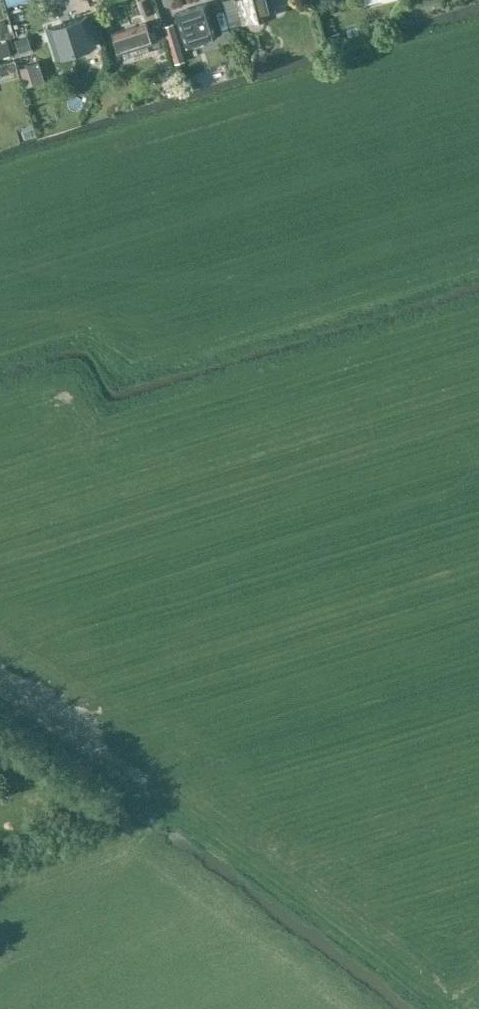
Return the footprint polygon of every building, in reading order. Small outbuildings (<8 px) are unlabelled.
[(239,10),(241,18),(260,13),(262,17),(276,14),(273,0),(236,0),(239,10)] [(175,13),(185,44),(217,34),(207,3),(175,13)] [(118,52),(152,42),(146,21),(112,32),(118,52)] [(50,57),(56,73),(77,67),(72,52),(96,44),(90,23),(54,34),(60,54),(50,57)] [(27,65),(33,85),(45,81),(39,61),(27,65)]
